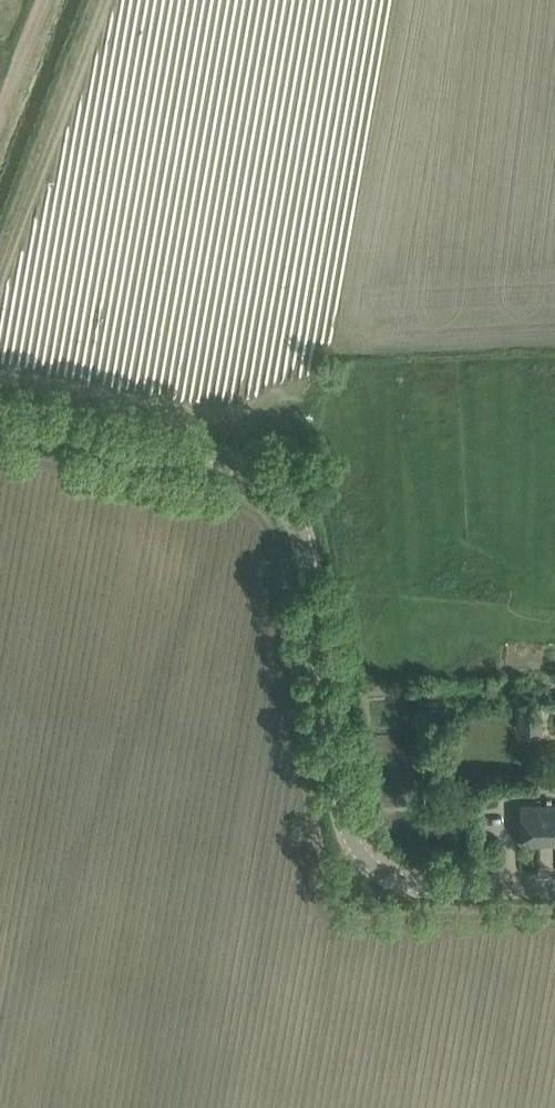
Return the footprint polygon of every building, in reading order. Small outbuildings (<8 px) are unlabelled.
[(554,804),(521,804),(522,845),(541,844),(541,841),(554,840),(554,804)]
